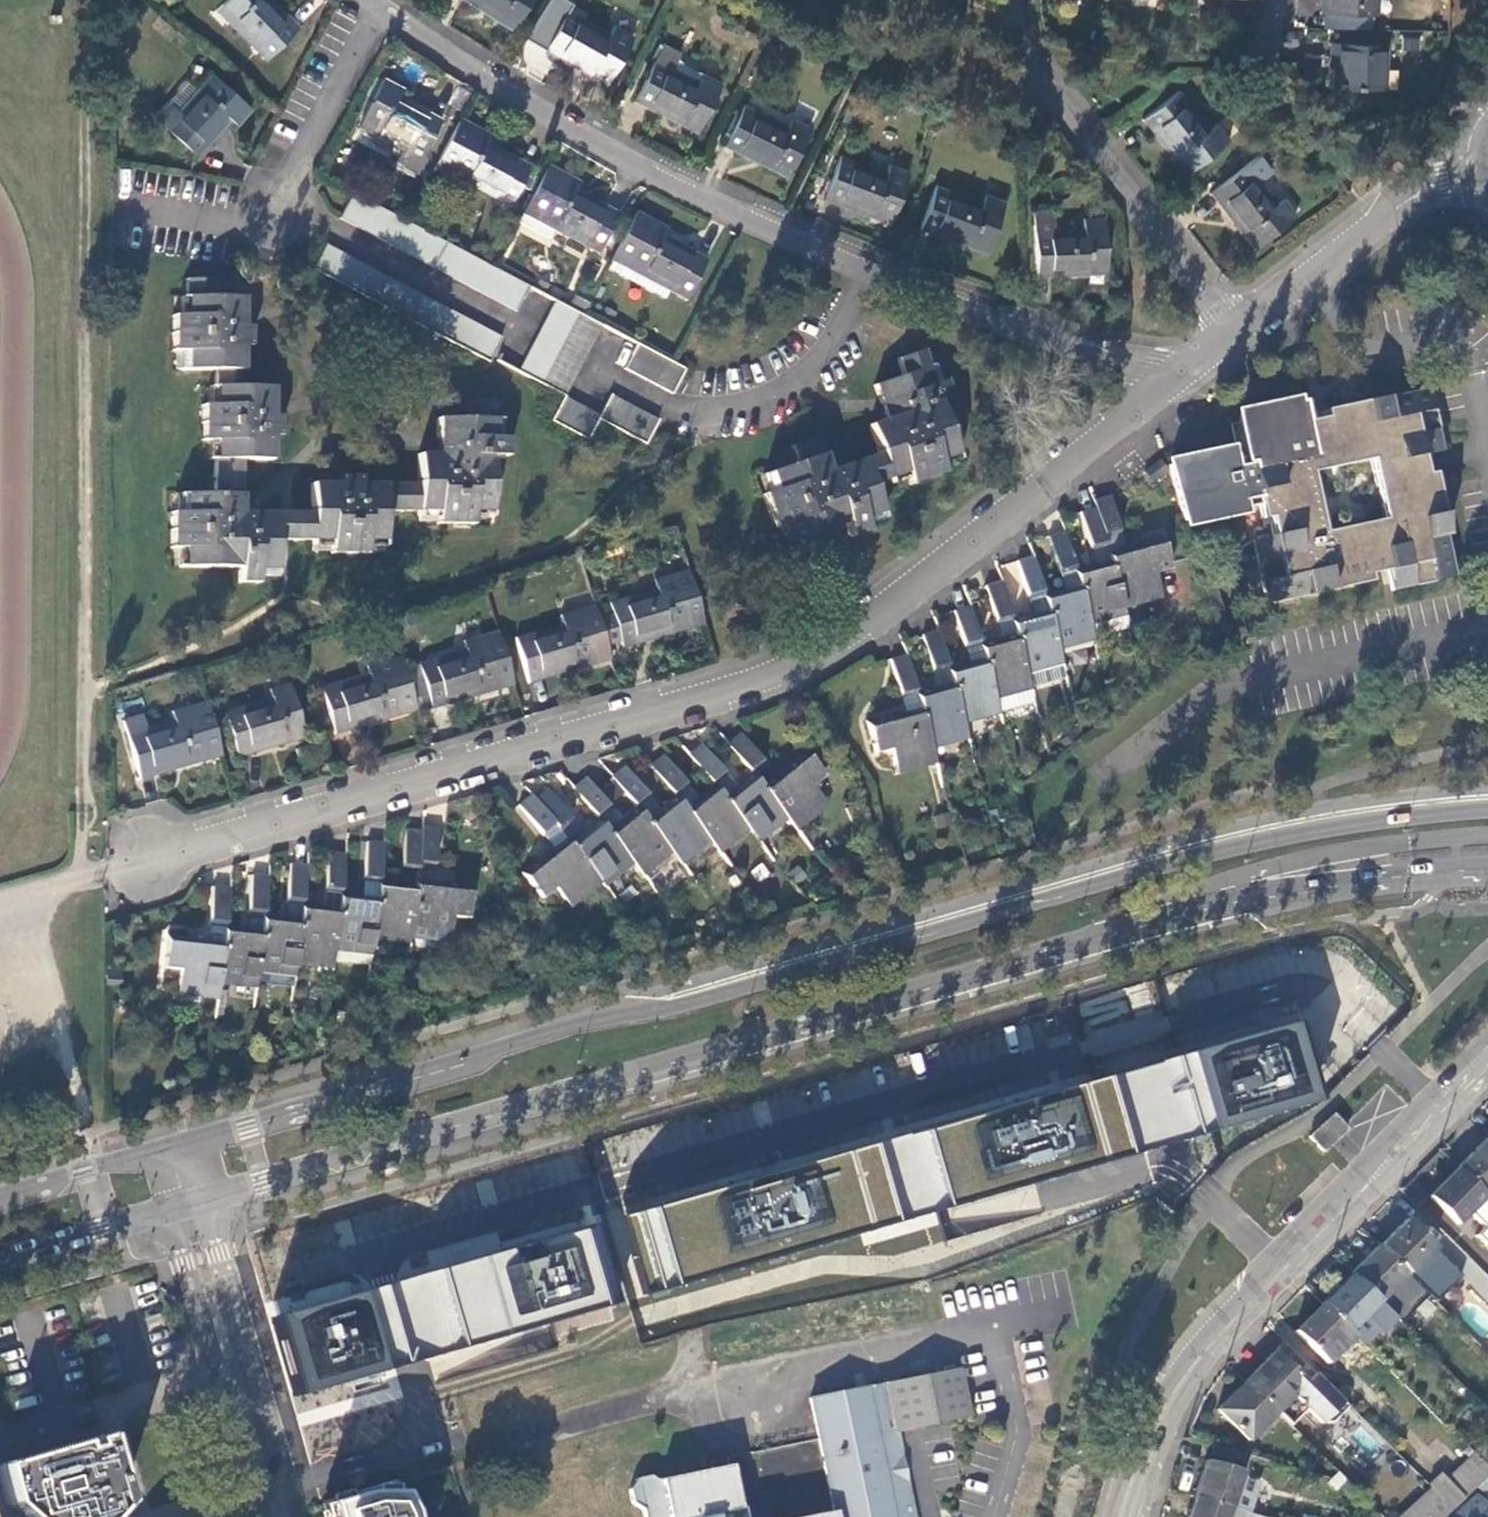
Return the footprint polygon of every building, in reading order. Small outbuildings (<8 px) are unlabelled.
[(215,12),(262,61),(296,29),(269,0),(228,0),(215,12)] [(508,33),(528,0),(456,0),(508,33)] [(1316,13),(1317,13),(1362,14),(1367,14),(1367,0),(1316,0),(1316,13)] [(48,20),(58,21),(59,13),(48,11),(48,20)] [(543,52),(605,85),(631,37),(614,27),(609,35),(567,11),(543,52)] [(1362,14),(1317,13),(1317,28),(1362,29),(1362,14)] [(1327,87),(1380,90),(1382,47),(1326,44),(1324,67),(1329,68),(1327,87)] [(694,134),(719,84),(701,75),(697,82),(672,69),(677,58),(658,50),(632,104),(694,134)] [(208,73),(194,87),(185,78),(152,115),(195,154),(227,118),(233,124),(247,109),(208,73)] [(383,80),(357,129),(399,151),(392,164),(411,174),(440,120),(396,97),(400,89),(383,80)] [(1138,121),(1182,177),(1226,143),(1212,126),(1206,131),(1176,92),(1138,121)] [(721,149),(783,179),(808,128),(790,119),(786,128),(743,106),(721,149)] [(490,135),(459,119),(433,169),(508,207),(529,166),(486,143),(490,135)] [(823,199),(888,225),(908,171),(889,164),(885,173),(839,156),(823,199)] [(578,180),(548,165),(515,226),(547,242),(553,231),(596,253),(618,212),(574,188),(578,180)] [(1205,196),(1247,252),(1293,217),(1280,201),(1274,206),(1243,166),(1205,196)] [(919,230),(983,257),(1004,203),(984,195),(981,204),(937,186),(919,230)] [(493,270),(352,196),(338,221),(515,312),(527,288),(493,270)] [(667,227),(636,210),(605,271),(664,301),(669,291),(685,300),(707,257),(663,235),(667,227)] [(1034,278),(1105,276),(1103,219),(1080,221),(1081,230),(1052,230),(1050,211),(1030,213),(1034,278)] [(501,340),(324,247),(311,271),(489,364),(501,340)] [(235,585),(254,586),(254,578),(270,578),(270,544),(287,544),(304,545),(304,550),(323,551),(323,557),(360,558),(360,550),(379,551),(380,515),(415,517),(415,521),(432,522),(432,529),(466,530),(466,521),(486,521),(487,460),(504,460),(504,441),(495,441),(495,422),(490,422),(489,405),(464,405),(463,423),(433,423),(433,459),(416,459),(415,492),(358,490),(358,485),(337,485),(337,491),(308,490),(307,520),(288,520),(238,518),(238,464),(268,465),(269,439),(276,439),(277,419),(269,419),(269,392),(238,390),(239,351),(248,351),(248,330),(239,330),(240,302),(210,301),(211,282),(184,281),(184,300),(178,300),(178,318),(169,318),(168,354),(177,354),(176,371),(211,372),(211,385),(205,384),(205,409),(198,409),(197,444),(206,445),(205,463),(211,463),(210,498),(175,496),(175,514),(167,514),(166,549),(173,550),(172,569),(235,571),(235,585)] [(582,317),(589,303),(575,297),(568,310),(576,314),(582,317)] [(576,314),(568,310),(555,303),(518,373),(541,385),(576,314)] [(601,327),(582,317),(576,314),(541,385),(564,398),(601,327)] [(684,372),(637,347),(625,371),(672,396),(684,372)] [(780,527),(787,545),(845,525),(850,539),(867,534),(864,526),(881,521),(870,486),(886,481),(888,486),(906,480),(909,486),(941,475),(938,467),(956,461),(937,404),(951,399),(946,381),(938,383),(932,366),(926,367),(922,353),(896,361),(902,378),(874,387),(885,421),(868,427),(877,456),(827,473),(816,439),(789,448),(794,464),(762,476),(768,493),(761,496),(774,529),(780,527)] [(1387,593),(1451,579),(1429,475),(1422,477),(1418,457),(1439,453),(1426,392),(1326,415),(1322,416),(1323,423),(1303,428),(1301,420),(1298,405),(1236,419),(1245,461),(1226,465),(1224,456),(1166,469),(1180,525),(1256,508),(1259,523),(1268,521),(1271,541),(1250,545),(1262,609),(1363,585),(1361,577),(1382,572),(1387,593)] [(645,447),(658,422),(611,397),(601,417),(564,398),(551,424),(586,443),(598,421),(645,447)] [(1323,423),(1322,416),(1301,420),(1303,428),(1323,423)] [(1108,498),(1092,502),(1094,510),(1121,611),(1158,601),(1153,578),(1167,574),(1158,539),(1121,549),(1108,498)] [(1086,627),(1122,617),(1121,611),(1094,510),(1077,514),(1090,568),(1072,572),(1086,627)] [(1072,572),(1062,534),(1047,538),(1060,590),(1040,596),(1055,653),(1091,643),(1086,627),(1072,572)] [(1008,620),(1023,677),(1059,667),(1055,653),(1040,596),(1031,559),(1015,563),(1028,615),(1008,620)] [(621,649),(668,634),(666,627),(700,617),(686,573),(650,583),(653,591),(608,605),(621,649)] [(1008,620),(999,584),(983,588),(997,640),(977,645),(996,715),(1031,706),(1023,677),(1008,620)] [(607,655),(591,607),(556,618),(558,625),(512,640),(526,683),(573,668),(571,661),(589,656),(590,660),(607,655)] [(977,645),(967,608),(951,612),(965,664),(946,669),(962,726),(997,717),(996,715),(977,645)] [(668,634),(702,623),(700,617),(666,627),(668,634)] [(1086,627),(1091,643),(1127,634),(1122,617),(1086,627)] [(930,750),(966,740),(962,726),(946,669),(936,632),(920,636),(934,687),(914,692),(930,750)] [(495,634),(481,638),(495,681),(497,688),(510,684),(495,634)] [(430,708),(477,694),(475,687),(495,681),(481,638),(461,644),(463,651),(417,666),(430,708)] [(573,668),(607,658),(607,655),(590,660),(589,656),(571,661),(573,668)] [(896,776),(934,766),(930,750),(914,692),(904,655),(888,660),(902,711),(864,721),(873,755),(889,751),(896,776)] [(412,703),(398,659),(363,670),(365,676),(319,691),(333,734),(380,719),(378,713),(412,703)] [(475,687),(477,694),(497,688),(495,681),(475,687)] [(235,757),(282,742),(280,735),(300,729),(287,687),(266,693),(268,700),(222,714),(235,757)] [(216,748),(202,703),(167,714),(170,723),(142,731),(138,717),(119,723),(136,780),(184,765),(182,759),(216,748)] [(380,719),(414,709),(412,703),(378,713),(380,719)] [(280,735),(282,742),(302,736),(300,729),(280,735)] [(736,732),(722,743),(747,773),(761,763),(736,732)] [(748,832),(757,843),(786,820),(754,782),(747,773),(731,786),(697,744),(684,754),(708,783),(748,832)] [(786,820),(793,829),(824,804),(807,785),(820,774),(798,747),(754,782),(786,820)] [(184,765),(218,754),(216,748),(182,759),(184,765)] [(711,845),(719,855),(748,832),(708,783),(691,797),(659,756),(646,766),(670,795),(711,845)] [(680,866),(683,869),(711,845),(670,795),(654,809),(621,766),(607,777),(631,807),(671,854),(680,866)] [(581,778),(568,788),(593,818),(632,865),(642,878),(671,854),(631,807),(615,820),(581,778)] [(544,790),(531,800),(565,841),(600,884),(603,888),(632,865),(593,818),(578,830),(544,790)] [(531,800),(527,795),(514,806),(546,847),(517,870),(542,900),(554,890),(569,909),(600,884),(565,841),(531,800)] [(437,827),(420,825),(419,832),(415,863),(432,866),(437,827)] [(398,867),(415,869),(415,863),(419,832),(403,831),(398,867)] [(331,961),(367,965),(370,941),(377,882),(381,843),(365,841),(358,897),(338,894),(331,961)] [(338,894),(343,855),(327,852),(320,906),(301,904),(294,963),(330,968),(331,961),(338,894)] [(642,878),(652,890),(680,866),(671,854),(642,878)] [(256,974),(292,979),(294,963),(301,904),(305,866),(288,864),(281,918),(263,916),(256,974)] [(216,985),(254,989),(256,974),(263,916),(267,876),(250,874),(243,929),(223,926),(216,985)] [(413,886),(406,940),(445,945),(449,920),(464,921),(469,885),(413,880),(413,886)] [(370,941),(406,946),(406,940),(413,886),(377,882),(370,941)] [(175,996),(215,1001),(216,985),(223,926),(228,887),(210,885),(203,938),(166,934),(162,968),(179,970),(175,996)] [(602,1220),(627,1305),(1307,1102),(1285,1025),(602,1220)] [(1308,1137),(1324,1154),(1349,1130),(1333,1114),(1308,1137)] [(1455,1168),(1483,1196),(1487,1200),(1487,1142),(1485,1139),(1455,1168)] [(1483,1196),(1455,1168),(1427,1196),(1454,1224),(1467,1211),(1482,1226),(1474,1235),(1487,1249),(1487,1200),(1483,1196)] [(1406,1219),(1378,1247),(1406,1274),(1433,1246),(1406,1219)] [(567,1232),(268,1318),(290,1395),(589,1308),(567,1232)] [(1378,1247),(1350,1275),(1395,1320),(1400,1325),(1428,1297),(1406,1274),(1378,1247)] [(1381,1335),(1395,1320),(1350,1275),(1321,1304),(1348,1331),(1354,1337),(1365,1347),(1378,1332),(1381,1335)] [(1348,1331),(1321,1304),(1293,1333),(1326,1366),(1354,1337),(1348,1331)] [(549,1329),(523,1334),(526,1352),(553,1347),(549,1329)] [(1273,1410),(1287,1425),(1303,1409),(1318,1423),(1328,1423),(1345,1406),(1281,1343),(1243,1381),(1273,1410)] [(811,1393),(831,1511),(794,1516),(917,1516),(902,1429),(974,1418),(966,1368),(811,1393)] [(1273,1410),(1243,1381),(1214,1410),(1244,1440),(1273,1410)] [(0,1465),(0,1478),(7,1506),(20,1516),(107,1516),(115,1509),(121,1503),(110,1465),(105,1447),(102,1436),(0,1465)] [(1204,1460),(1192,1496),(1228,1506),(1239,1472),(1245,1455),(1210,1445),(1205,1461),(1204,1460)] [(1487,1474),(1487,1470),(1481,1462),(1466,1447),(1461,1451),(1467,1458),(1444,1480),(1437,1473),(1425,1485),(1450,1509),(1487,1474)] [(646,1516),(748,1516),(739,1463),(640,1478),(646,1516)] [(1355,1492),(1380,1516),(1441,1516),(1450,1509),(1425,1485),(1405,1506),(1372,1474),(1355,1492)] [(321,1502),(326,1516),(408,1516),(406,1510),(397,1490),(361,1490),(321,1502)] [(1476,1495),(1454,1516),(1487,1516),(1487,1506),(1476,1495)] [(1185,1516),(1265,1516),(1244,1510),(1228,1506),(1192,1496),(1185,1516)]
